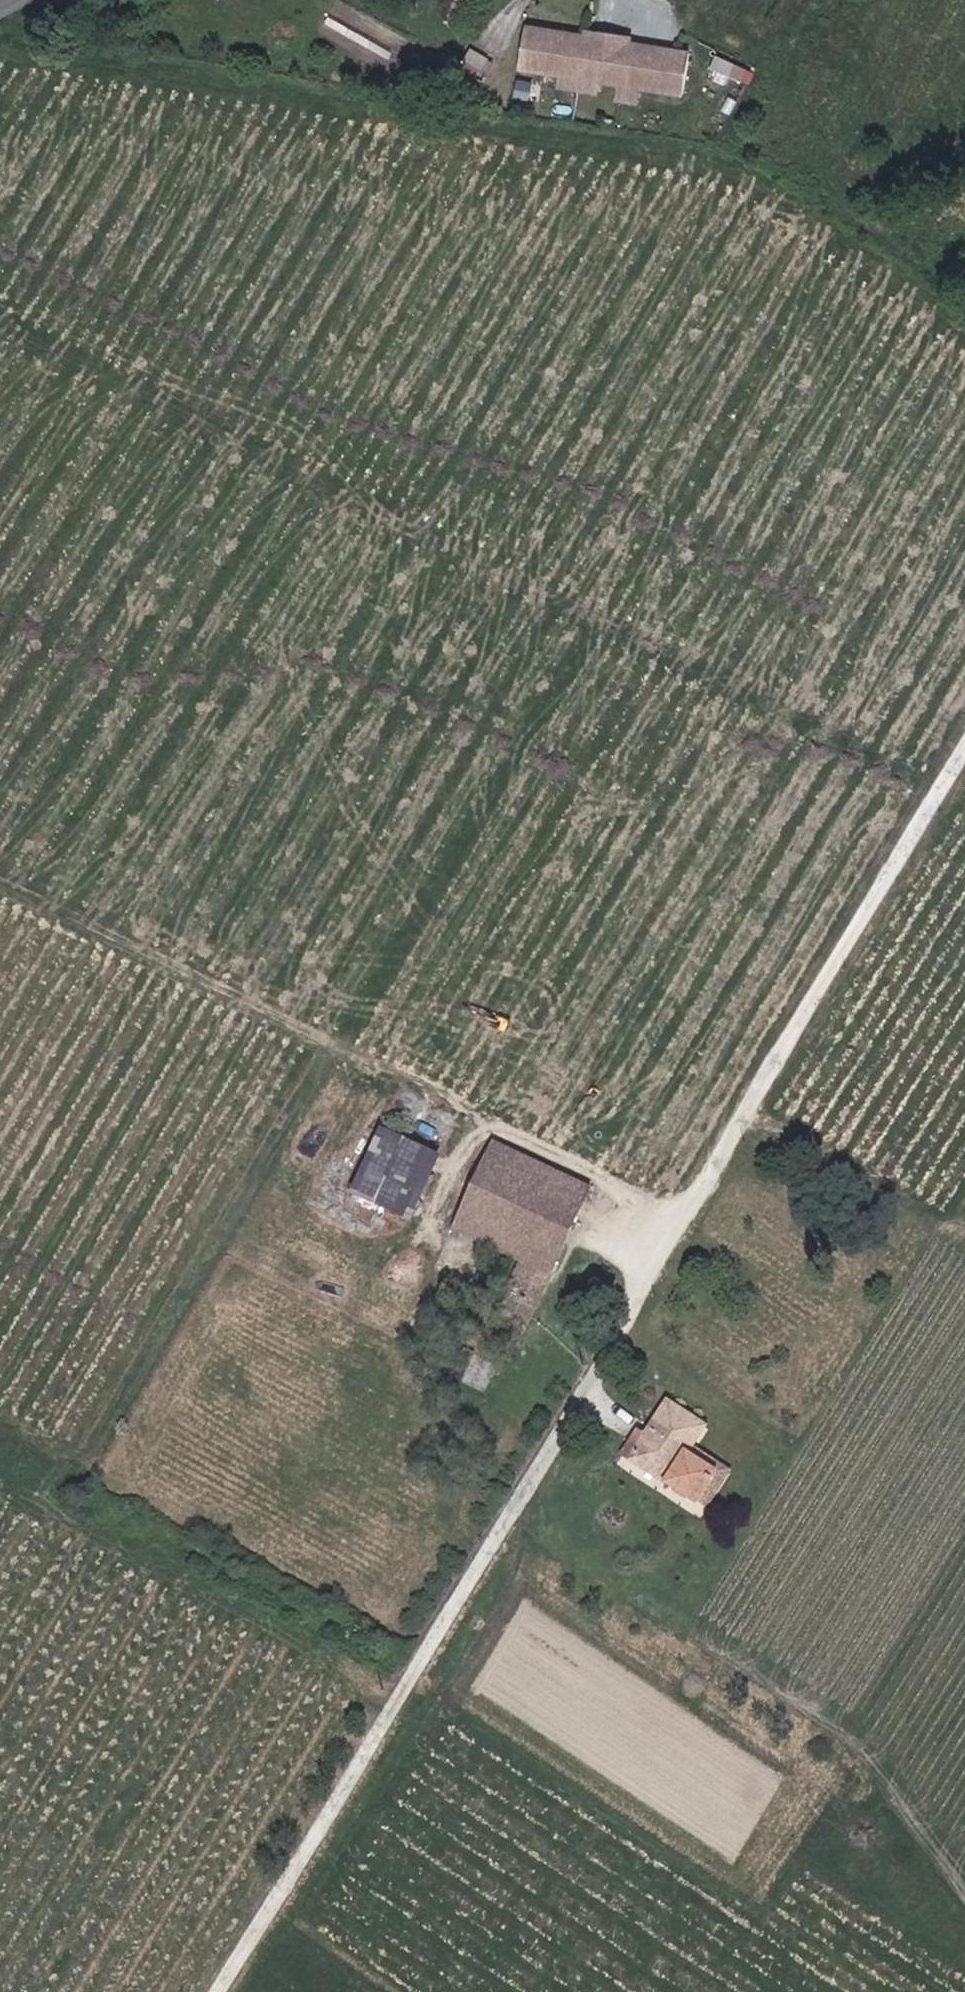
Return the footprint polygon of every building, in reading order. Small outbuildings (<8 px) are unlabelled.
[(589,35),(528,25),(521,65),(685,93),(692,53),(631,43),(632,35),(590,27),(589,35)] [(441,1152),(385,1127),(358,1189),(413,1213),(441,1152)] [(527,1254),(508,1303),(541,1316),(594,1180),(491,1140),(457,1227),(527,1254)] [(405,1305),(365,1286),(358,1301),(398,1320),(405,1305)] [(703,1426),(666,1403),(631,1461),(668,1484),(697,1502),(698,1500),(716,1472),(692,1457),(686,1454),(703,1426)] [(716,1472),(698,1500),(707,1505),(728,1471),(695,1451),(692,1457),(716,1472)]
